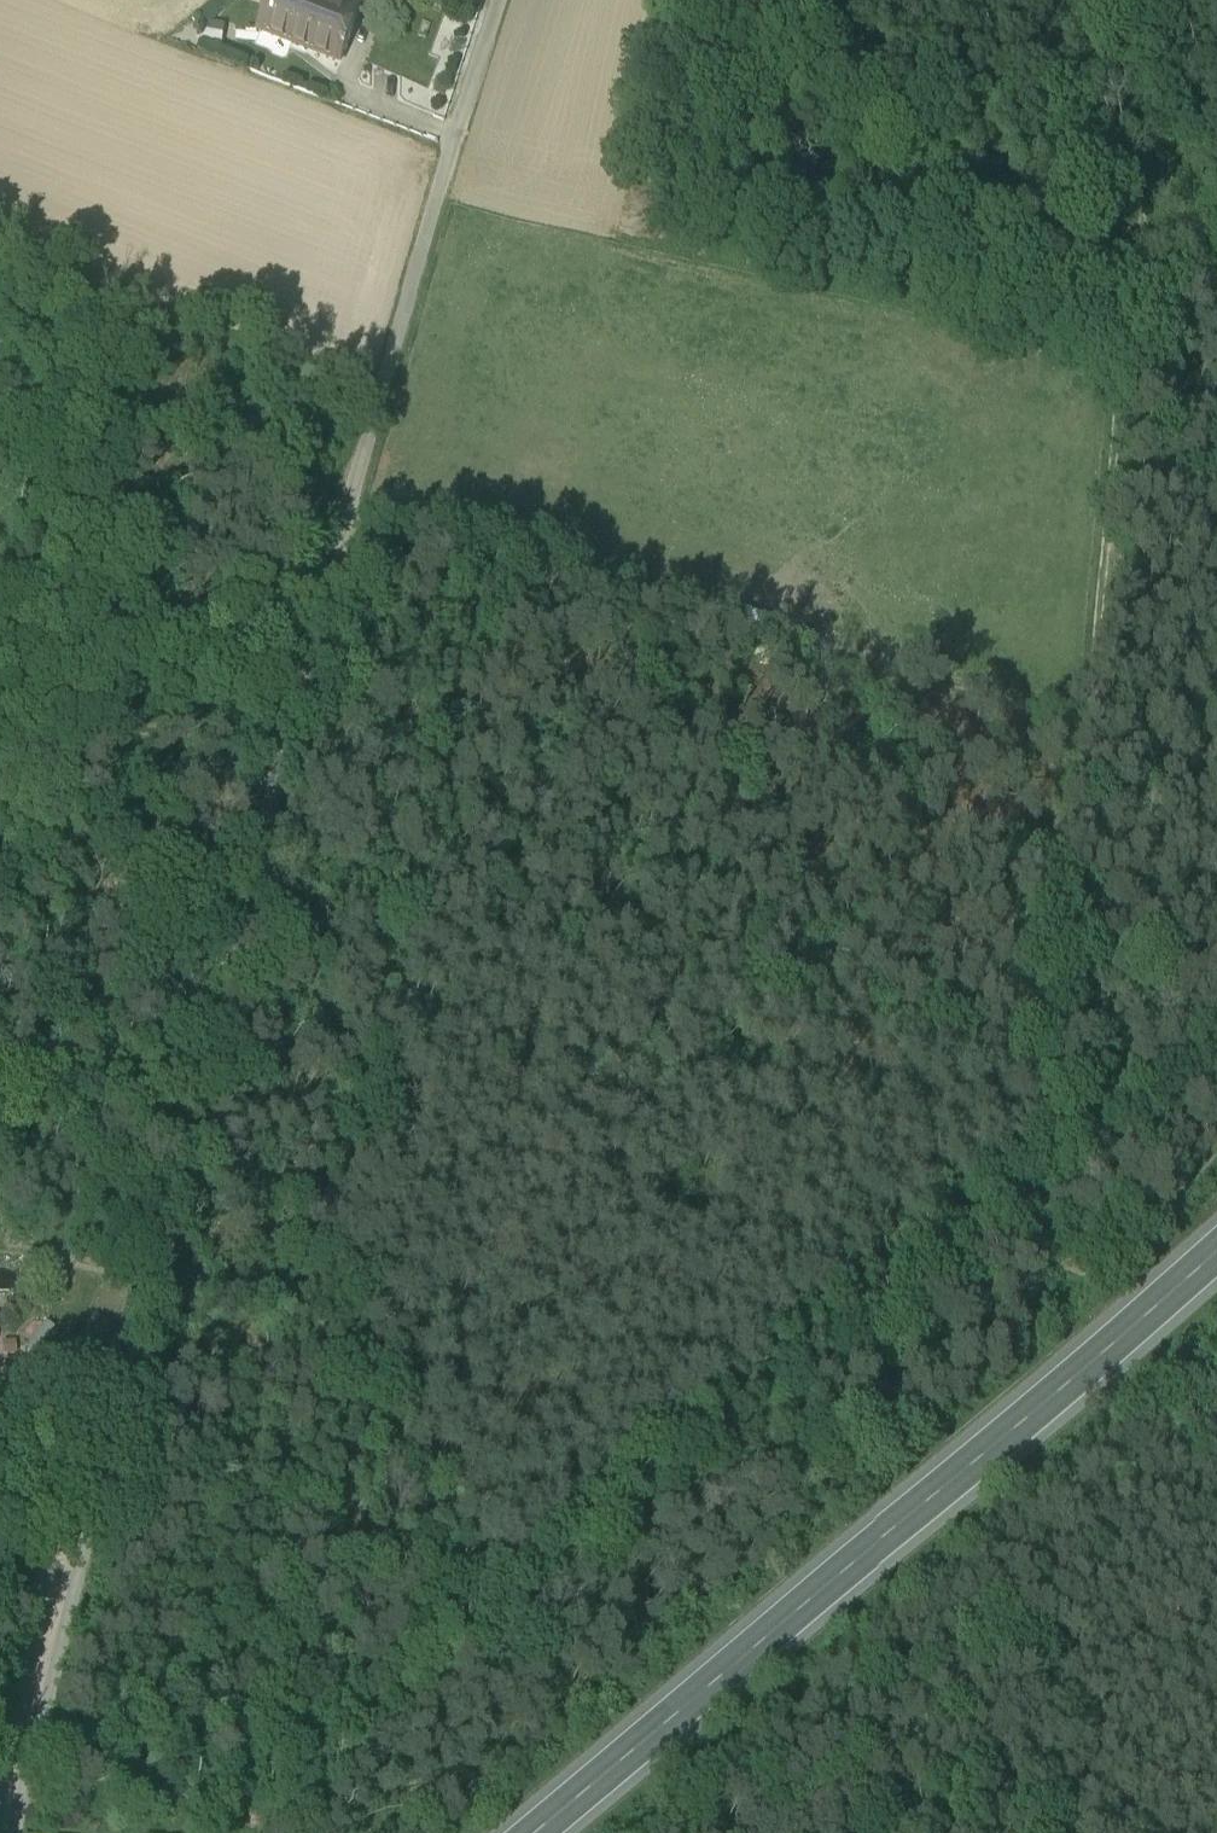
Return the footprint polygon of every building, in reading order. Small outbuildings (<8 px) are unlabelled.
[(335,0),(273,0),(259,34),(340,66),(362,11),(335,0)] [(226,25),(209,23),(206,44),(223,46),(226,25)]
